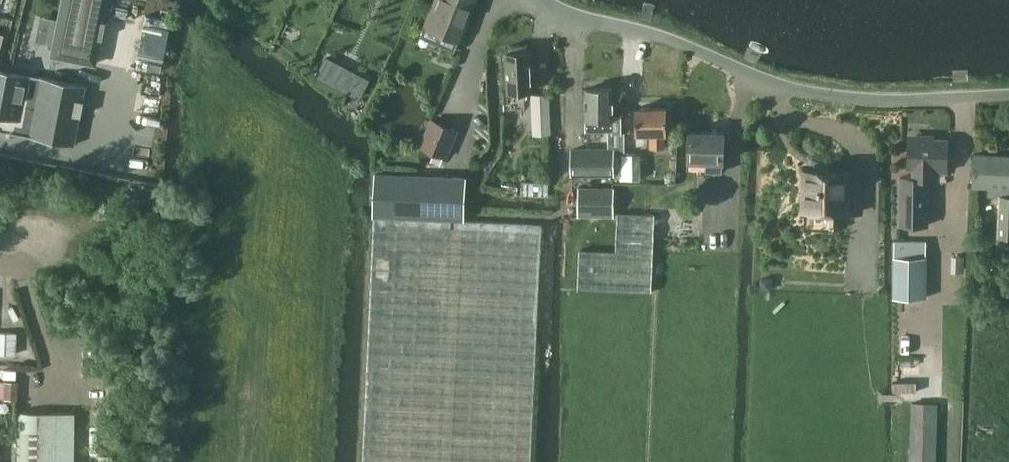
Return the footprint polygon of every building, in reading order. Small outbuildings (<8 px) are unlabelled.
[(107,0),(62,0),(50,56),(94,65),(107,0)] [(466,18),(461,15),(467,0),(437,0),(427,26),(457,38),(466,18)] [(165,65),(167,23),(142,21),(140,64),(165,65)] [(515,100),(528,97),(528,94),(532,93),(531,87),(535,86),(530,54),(509,57),(515,100)] [(74,143),(84,86),(0,72),(0,130),(74,143)] [(588,130),(613,130),(613,89),(588,89),(588,130)] [(531,94),(533,134),(551,133),(549,93),(531,94)] [(666,148),(666,133),(668,133),(667,109),(638,110),(638,133),(651,133),(651,148),(666,148)] [(444,156),(455,132),(434,122),(423,147),(444,156)] [(725,160),(725,134),(692,134),(691,160),(708,161),(708,172),(723,172),(723,160),(725,160)] [(948,171),(948,139),(908,139),(908,168),(915,168),(915,175),(902,175),(902,223),(930,223),(930,176),(934,176),(934,170),(948,171)] [(613,174),(614,147),(574,147),(573,173),(613,174)] [(626,149),(627,173),(643,173),(642,148),(626,149)] [(977,155),(976,184),(989,185),(989,193),(1001,194),(1000,234),(1008,234),(1008,156),(977,155)] [(861,210),(862,172),(806,171),(806,209),(861,210)] [(543,223),(465,219),(467,176),(376,172),(374,215),(363,461),(532,461),(543,223)] [(580,187),(579,216),(612,217),(613,188),(580,187)] [(702,238),(703,211),(657,210),(656,237),(702,238)] [(618,212),(618,213),(616,250),(580,248),(578,288),(651,292),(654,214),(618,212)] [(894,256),(893,297),(926,297),(926,256),(926,239),(895,239),(895,256),(894,256)] [(17,352),(18,329),(0,328),(0,351),(17,352)] [(0,389),(0,398),(6,398),(6,399),(15,399),(16,384),(5,384),(4,389),(0,389)] [(939,402),(912,401),(910,461),(937,461),(939,402)] [(74,411),(16,411),(16,461),(74,461),(74,411)]
